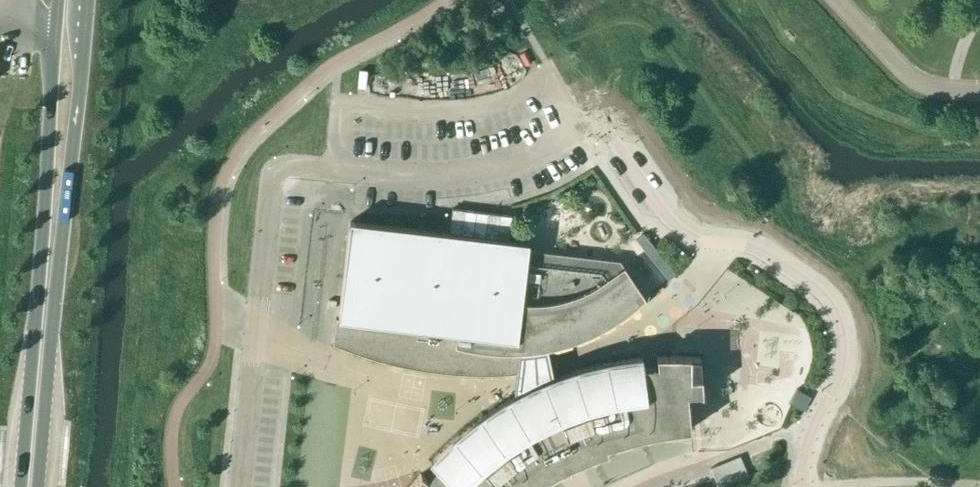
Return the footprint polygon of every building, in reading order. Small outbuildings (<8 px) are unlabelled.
[(449,232),(509,239),(512,216),(452,209),(449,232)] [(621,316),(626,313),(631,309),(636,305),(640,301),(644,297),(620,261),(527,250),(528,243),(350,222),(338,318),(336,318),(333,344),(344,349),(355,353),(367,357),(378,360),(390,363),(402,366),(414,368),(426,370),(438,372),(451,373),(464,374),(477,375),(490,375),(504,374),(517,373),(514,396),(505,402),(495,407),(487,413),(478,420),(469,426),(461,433),(453,440),(445,447),(438,455),(430,462),(436,468),(430,476),(423,470),(417,478),(411,486),(410,486),(534,486),(537,486),(547,480),(557,474),(552,464),(575,453),(578,458),(590,453),(602,449),(614,445),(627,441),(639,438),(652,435),(665,433),(677,431),(690,430),(687,394),(702,393),(702,394),(704,394),(700,357),(689,356),(678,356),(667,356),(656,356),(657,365),(642,366),(642,357),(632,358),(622,360),(612,361),(602,363),(592,366),(582,369),(573,371),(563,375),(554,378),(552,370),(553,370),(555,369),(556,368),(556,367),(557,366),(558,364),(558,363),(558,362),(557,361),(557,360),(556,358),(555,357),(554,357),(552,356),(550,356),(549,356),(547,348),(554,346),(560,345),(566,343),(572,341),(578,339),(584,337),(590,334),(595,332),(606,326),(611,323),(616,320),(621,316)]
